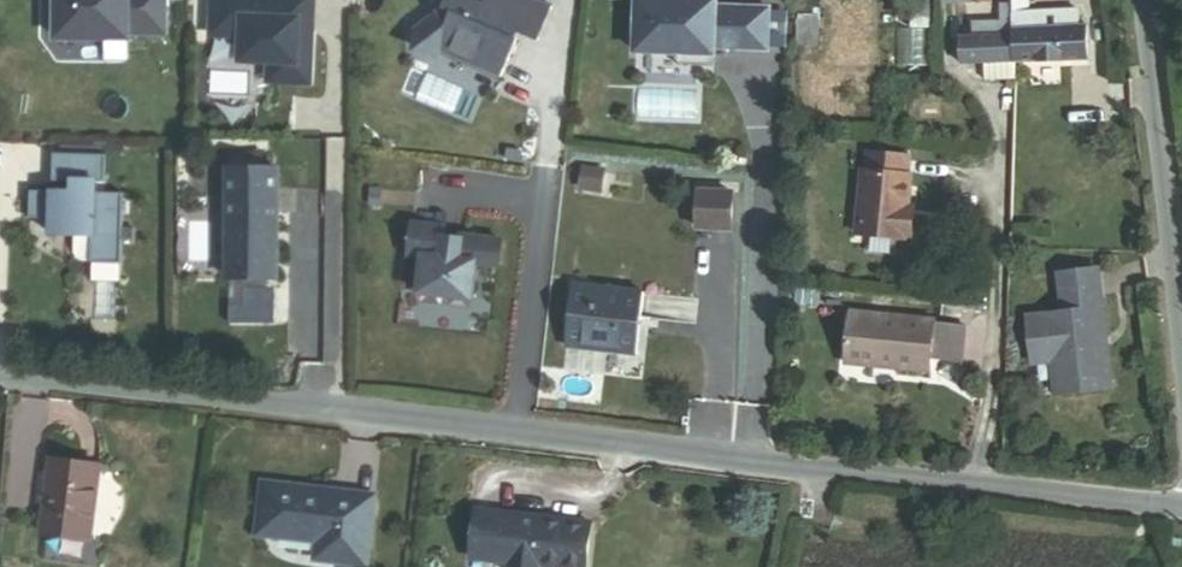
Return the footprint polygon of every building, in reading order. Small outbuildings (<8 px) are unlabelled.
[(55,47),(136,48),(136,41),(171,41),(171,0),(56,0),(55,47)] [(210,38),(237,38),(236,66),(267,67),(267,90),(317,91),(319,0),(211,0),(210,38)] [(442,4),(415,26),(416,45),(435,52),(439,49),(448,43),(478,55),(475,63),(500,74),(518,29),(536,37),(550,2),(544,0),(443,0),(442,4)] [(698,0),(632,0),(629,59),(716,63),(717,53),(769,55),(771,8),(718,6),(718,1),(698,0)] [(1016,60),(1015,0),(1005,0),(1005,22),(978,23),(979,35),(965,36),(966,61),(987,61),(988,79),(1017,78),(1016,60)] [(1089,59),(1089,27),(1080,27),(1080,11),(1032,11),(1032,0),(1015,0),(1016,60),(1089,59)] [(439,49),(475,63),(478,55),(448,43),(439,49)] [(919,202),(911,202),(914,172),(909,171),(910,155),(871,152),(870,167),(864,166),(859,231),(908,234),(908,230),(917,231),(919,202)] [(109,158),(55,156),(54,194),(31,193),(30,223),(50,223),(50,244),(93,245),(92,267),(125,268),(127,193),(101,192),(101,187),(109,187),(109,158)] [(231,280),(280,281),(282,171),(232,170),(231,280)] [(416,226),(413,258),(428,259),(426,294),(477,298),(479,263),(502,265),(504,238),(464,235),(464,239),(446,238),(447,228),(416,226)] [(1111,387),(1097,269),(1057,274),(1062,313),(1027,317),(1033,364),(1051,362),(1055,394),(1111,387)] [(571,345),(639,352),(644,292),(576,286),(571,345)] [(932,357),(961,360),(965,325),(856,313),(851,354),(900,360),(899,370),(930,373),(932,357)] [(850,364),(899,370),(900,360),(851,354),(850,364)] [(100,466),(51,460),(41,534),(90,540),(100,466)] [(368,566),(376,495),(263,482),(257,536),(316,543),(314,561),(368,566)] [(590,523),(559,519),(558,522),(544,520),(544,518),(477,510),(471,559),(510,563),(509,566),(540,566),(547,566),(585,566),(590,523)]
